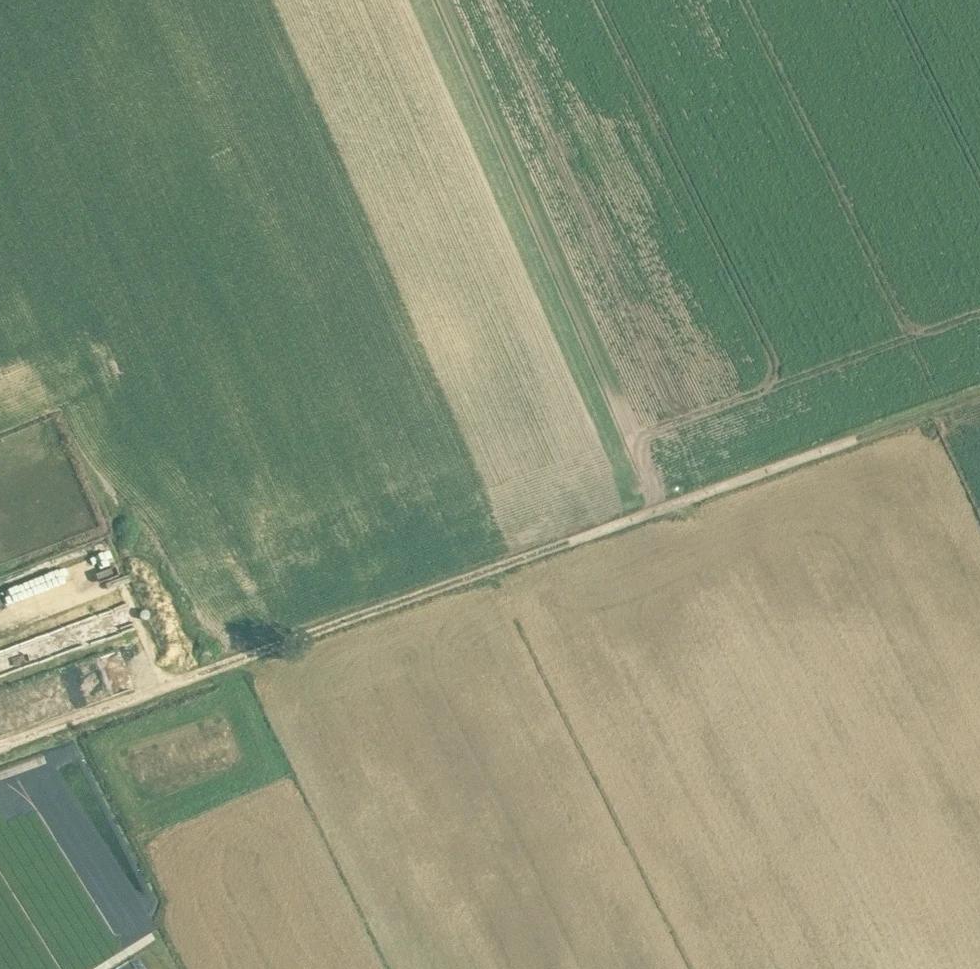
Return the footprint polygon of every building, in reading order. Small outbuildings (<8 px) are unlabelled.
[(107,620),(127,612),(123,602),(103,610),(107,620)]
